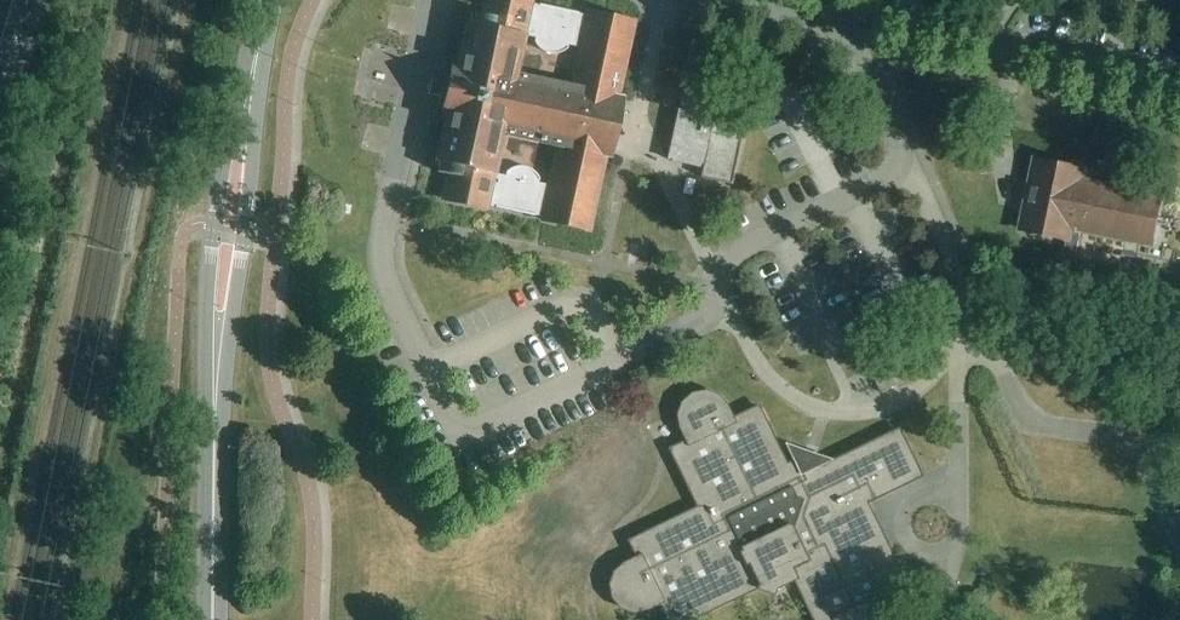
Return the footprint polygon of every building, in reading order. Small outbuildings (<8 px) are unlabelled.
[(449,86),(436,83),(433,96),(446,99),(442,116),(449,117),(439,162),(440,162),(438,174),(450,177),(445,202),(485,210),(486,207),(546,220),(545,223),(588,232),(604,156),(611,157),(623,101),(616,99),(633,23),(590,14),(589,17),(529,4),(530,1),(525,0),(488,0),(485,17),(472,15),(469,26),(468,26),(459,71),(452,69),(449,86)] [(703,180),(735,186),(748,126),(747,126),(754,96),(687,82),(670,162),(673,162),(706,169),(703,180)] [(1023,232),(1068,241),(1065,253),(1077,256),(1082,231),(1152,246),(1162,201),(1091,186),(1094,174),(1082,172),(1083,171),(1037,162),(1023,232)] [(617,598),(625,607),(637,611),(649,609),(661,603),(670,619),(695,619),(762,587),(764,590),(770,592),(777,594),(781,584),(795,577),(816,619),(889,619),(888,614),(882,602),(909,589),(889,548),(879,526),(878,526),(867,503),(900,488),(905,498),(927,487),(900,432),(813,474),(810,468),(800,473),(795,464),(789,467),(760,408),(734,421),(728,408),(720,399),(708,396),(696,398),(687,405),(683,417),(685,429),(691,441),(673,450),(701,509),(632,542),(641,561),(628,567),(619,575),(615,586),(617,598)]
